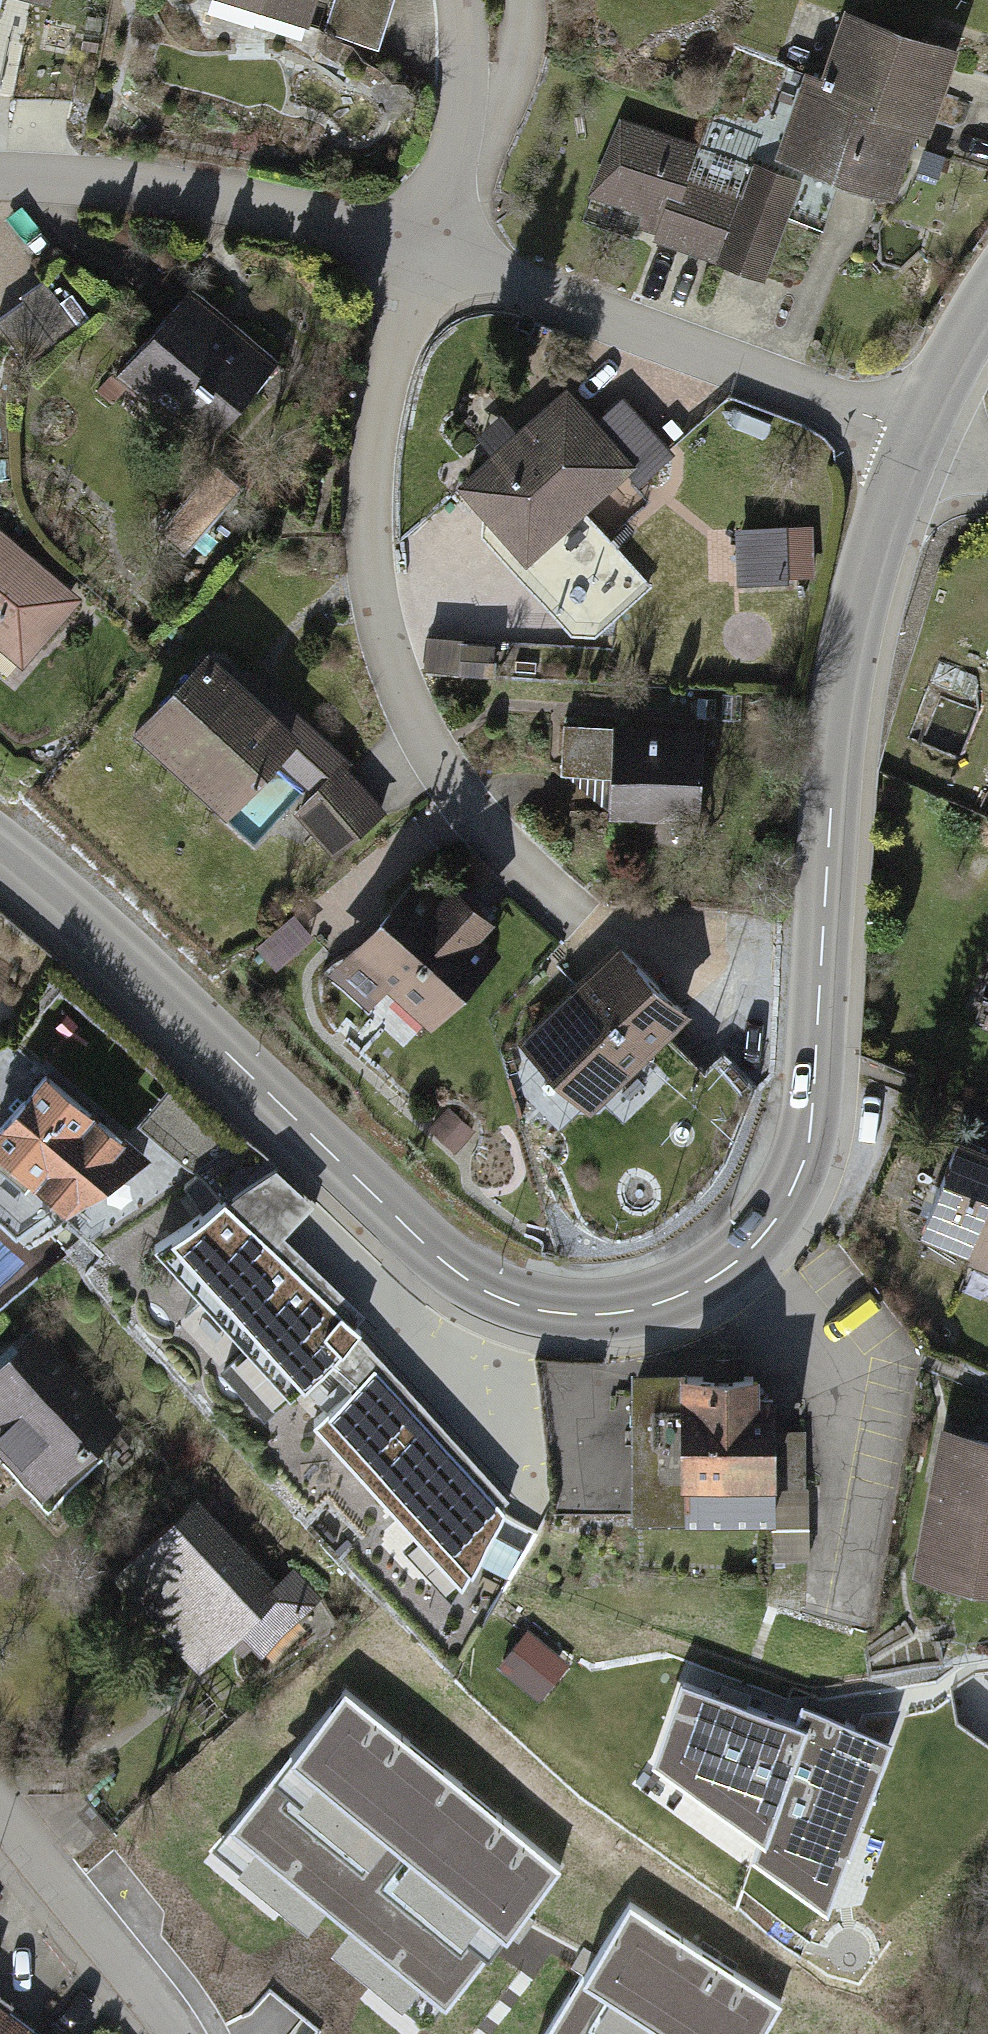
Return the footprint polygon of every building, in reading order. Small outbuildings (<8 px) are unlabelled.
[(331,0),(227,0),(324,27),(331,0)] [(394,0),(332,0),(326,21),(384,37),(394,0)] [(964,54),(850,16),(829,79),(808,72),(778,163),(895,201),(917,135),(935,141),(964,54)] [(800,184),(619,127),(596,199),(663,220),(661,242),(770,276),(800,184)] [(290,361),(198,287),(126,374),(218,449),(290,361)] [(602,415),(575,387),(468,488),(536,560),(632,469),(643,479),(676,447),(625,393),(602,415)] [(0,527),(0,646),(1,645),(29,669),(87,602),(0,527)] [(816,529),(743,530),(744,584),(817,582),(816,529)] [(597,636),(654,582),(612,538),(555,592),(597,636)] [(312,733),(219,648),(146,727),(238,813),(312,733)] [(716,734),(617,730),(613,824),(713,828),(716,734)] [(340,850),(388,807),(345,759),(297,802),(340,850)] [(453,907),(429,883),(338,976),(382,1019),(401,999),(438,1034),(506,963),(488,945),(509,930),(468,891),(453,907)] [(699,1023),(627,948),(529,1041),(601,1117),(699,1023)] [(43,1074),(0,1127),(0,1159),(69,1215),(150,1161),(43,1074)] [(966,1139),(923,1236),(987,1265),(987,1149),(966,1139)] [(361,1332),(225,1200),(154,1243),(291,1399),(361,1332)] [(38,1334),(0,1367),(0,1444),(49,1501),(126,1435),(38,1334)] [(705,1366),(631,1367),(631,1387),(632,1513),(632,1517),(773,1516),(773,1526),(810,1526),(809,1487),(806,1487),(805,1428),(778,1429),(778,1386),(762,1386),(762,1366),(745,1367),(745,1350),(705,1351),(705,1366)] [(505,1510),(374,1365),(312,1419),(462,1583),(505,1510)] [(952,1431),(928,1578),(987,1588),(987,1437),(952,1431)] [(281,1585),(202,1499),(123,1572),(210,1667),(252,1628),(273,1652),(325,1605),(295,1573),(281,1585)] [(570,1659),(528,1626),(498,1664),(540,1697),(570,1659)] [(798,1718),(683,1676),(654,1752),(759,1830),(754,1849),(830,1899),(893,1732),(804,1701),(798,1718)] [(236,1822),(448,1997),(512,1922),(559,1864),(347,1688),(236,1822)] [(781,1995),(631,1899),(587,1969),(544,2033),(756,2033),(781,1995)] [(42,2032),(0,2002),(0,2033),(41,2033),(42,2032)]
